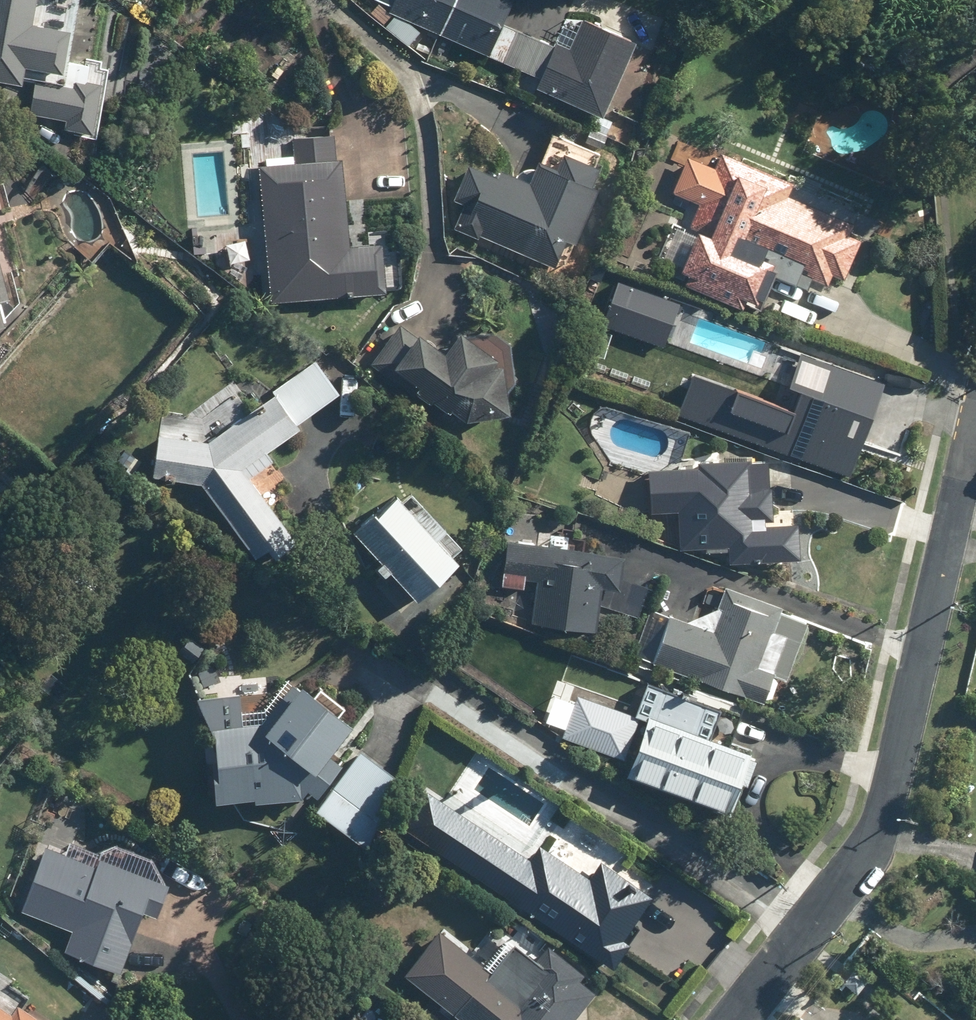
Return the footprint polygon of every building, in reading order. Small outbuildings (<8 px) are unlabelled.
[(32,24),(34,0),(0,0),(0,78),(25,81),(27,67),(68,72),(73,29),(32,24)] [(516,0),(375,0),(402,34),(435,47),(438,38),(538,78),(535,86),(607,115),(637,40),(565,11),(552,42),(507,24),(516,0)] [(67,115),(66,135),(97,136),(99,81),(37,79),(36,114),(67,115)] [(534,177),(477,155),(450,225),(565,270),(610,152),(553,130),(534,177)] [(339,133),(291,137),(293,162),(256,166),(270,304),(391,293),(386,242),(350,246),(339,133)] [(691,276),(687,289),(747,309),(749,302),(763,306),(774,275),(814,288),(816,280),(829,284),(832,276),(846,281),(859,240),(851,238),(856,222),(788,200),(796,178),(683,141),(667,190),(697,200),(688,225),(696,228),(681,273),(691,276)] [(10,213),(2,165),(0,165),(0,215),(10,213)] [(7,324),(5,312),(14,311),(0,257),(0,326),(7,324)] [(397,319),(369,364),(472,421),(514,415),(503,353),(460,327),(446,349),(397,319)] [(885,381),(799,352),(788,383),(740,366),(734,385),(693,371),(678,416),(853,476),(885,381)] [(276,557),(299,539),(272,504),(297,486),(270,452),(340,395),(315,360),(247,412),(229,387),(159,424),(153,480),(203,486),(256,560),(270,549),(276,557)] [(699,472),(650,475),(652,517),(683,515),(685,550),(728,547),(728,562),(800,559),(798,525),(773,526),(769,461),(699,465),(699,472)] [(394,493),(353,533),(379,560),(375,564),(387,576),(391,572),(420,602),(461,562),(453,554),(462,545),(411,494),(402,502),(394,493)] [(599,634),(601,618),(642,623),(647,585),(620,582),(623,556),(505,542),(499,587),(524,590),(525,581),(537,582),(531,626),(599,634)] [(694,621),(653,606),(635,656),(768,705),(777,679),(786,683),(809,618),(709,581),(694,621)] [(207,643),(189,633),(176,656),(194,667),(207,643)] [(202,758),(219,758),(220,798),(301,795),(302,796),(309,786),(319,793),(343,758),(333,751),(353,722),(293,681),(265,721),(264,708),(241,709),(241,693),(200,695),(202,758)] [(713,735),(722,712),(663,689),(631,771),(732,811),(755,751),(713,735)] [(642,715),(577,692),(563,730),(628,754),(642,715)] [(405,784),(364,752),(319,810),(360,842),(405,784)] [(548,851),(538,850),(531,861),(426,792),(403,827),(617,968),(634,941),(628,938),(657,895),(601,859),(589,878),(548,851)] [(67,853),(44,845),(26,898),(33,915),(72,931),(66,955),(122,974),(143,915),(154,920),(170,873),(72,840),(67,853)] [(587,975),(547,946),(538,958),(497,928),(478,954),(430,919),(394,970),(463,1019),(579,1019),(600,992),(583,980),(587,975)] [(20,1004),(27,992),(0,975),(0,1019),(45,1019),(20,1004)]
